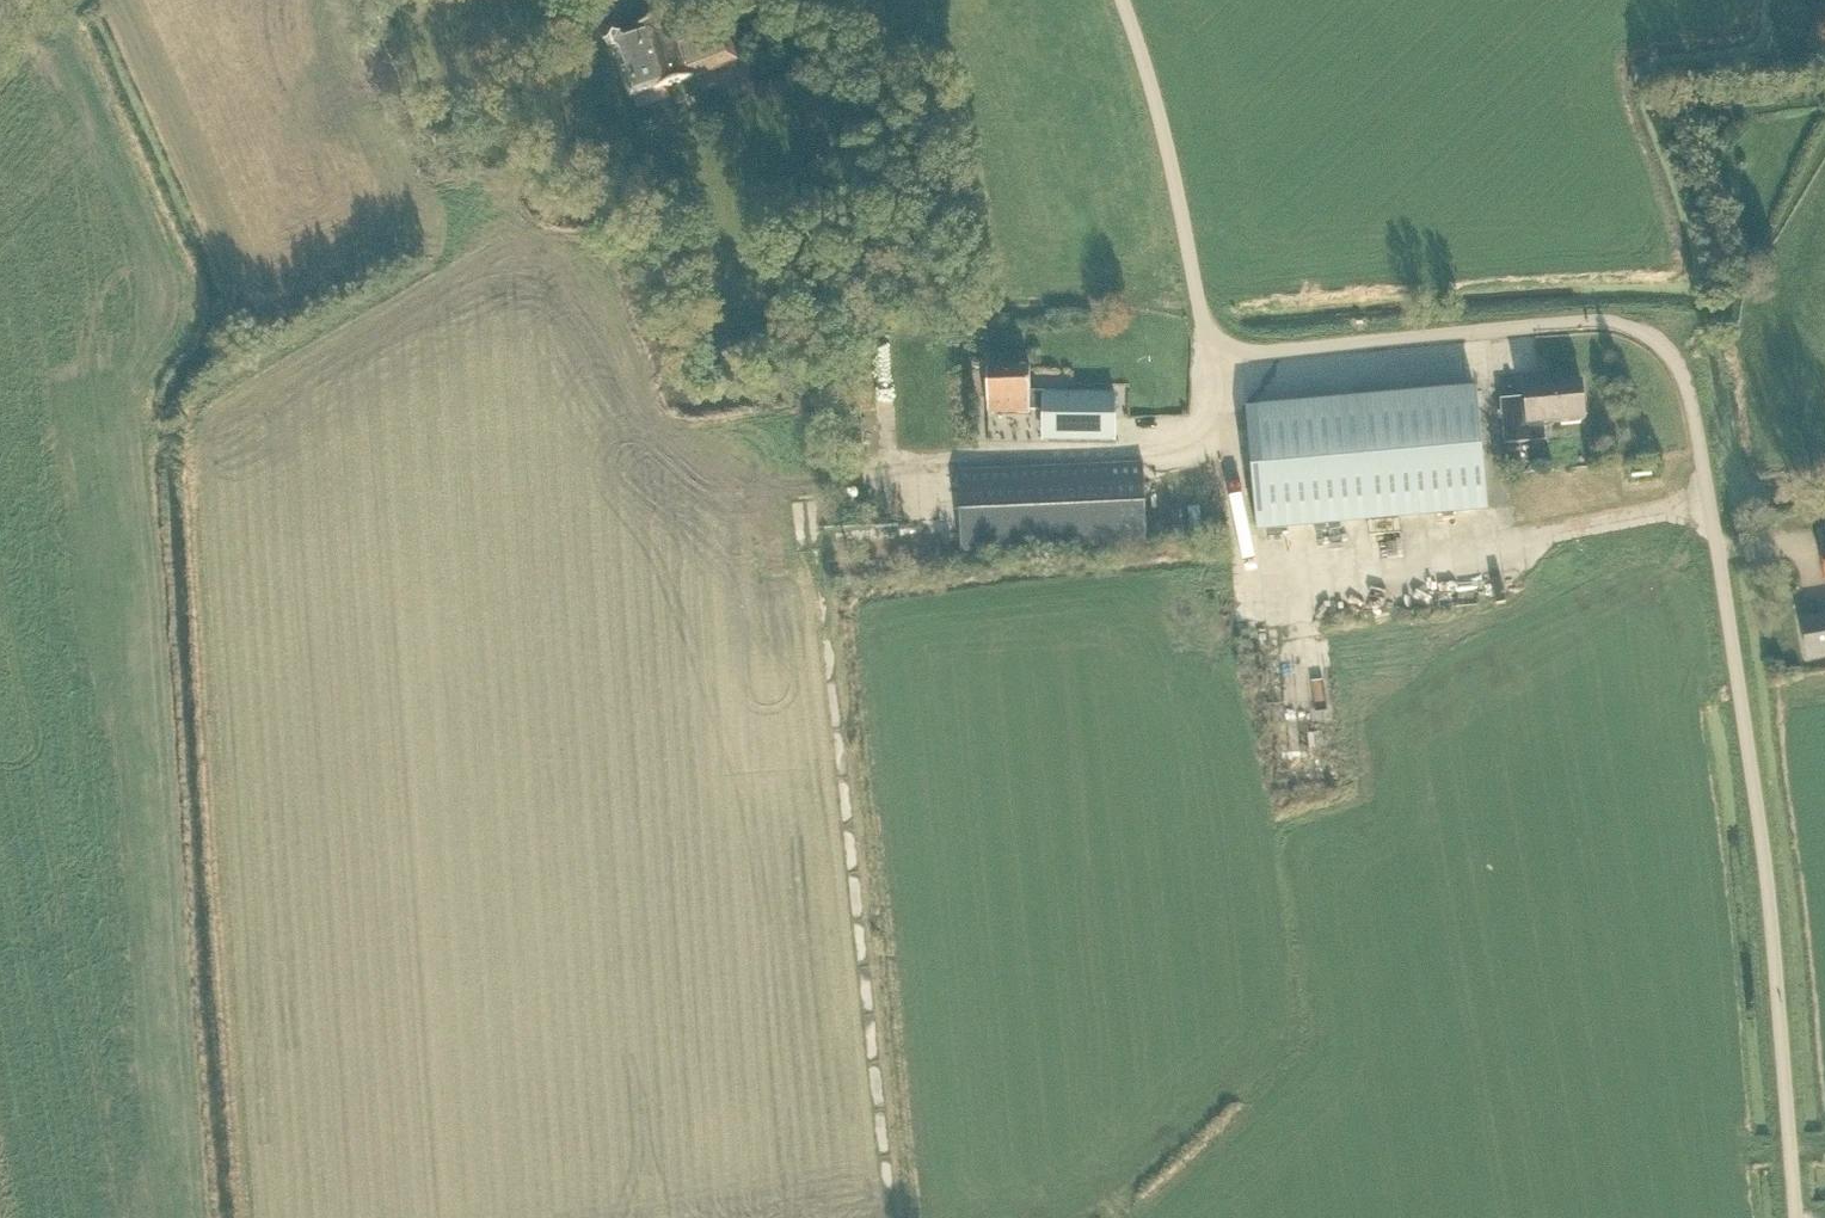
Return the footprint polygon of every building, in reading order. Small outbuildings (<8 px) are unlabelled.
[(721,22),(769,4),(768,0),(713,0),(721,22)] [(615,56),(634,106),(695,82),(693,78),(736,62),(723,25),(679,42),(670,21),(634,34),(635,37),(618,43),(610,41),(607,53),(615,56)] [(1056,394),(1030,394),(1030,369),(990,369),(990,414),(1029,414),(1029,411),(1044,411),(1044,418),(1051,418),(1051,442),(1115,442),(1115,395),(1068,395),(1068,397),(1056,397),(1056,394)] [(1525,398),(1500,400),(1504,445),(1546,441),(1544,423),(1584,419),(1581,381),(1524,386),(1525,398)] [(1245,411),(1256,530),(1485,510),(1474,390),(1245,411)] [(958,470),(961,551),(1147,545),(1145,516),(1144,481),(1143,463),(958,470)] [(1824,578),(1824,529),(1816,530),(1824,578)] [(1801,622),(1808,657),(1824,654),(1824,618),(1801,622)]
